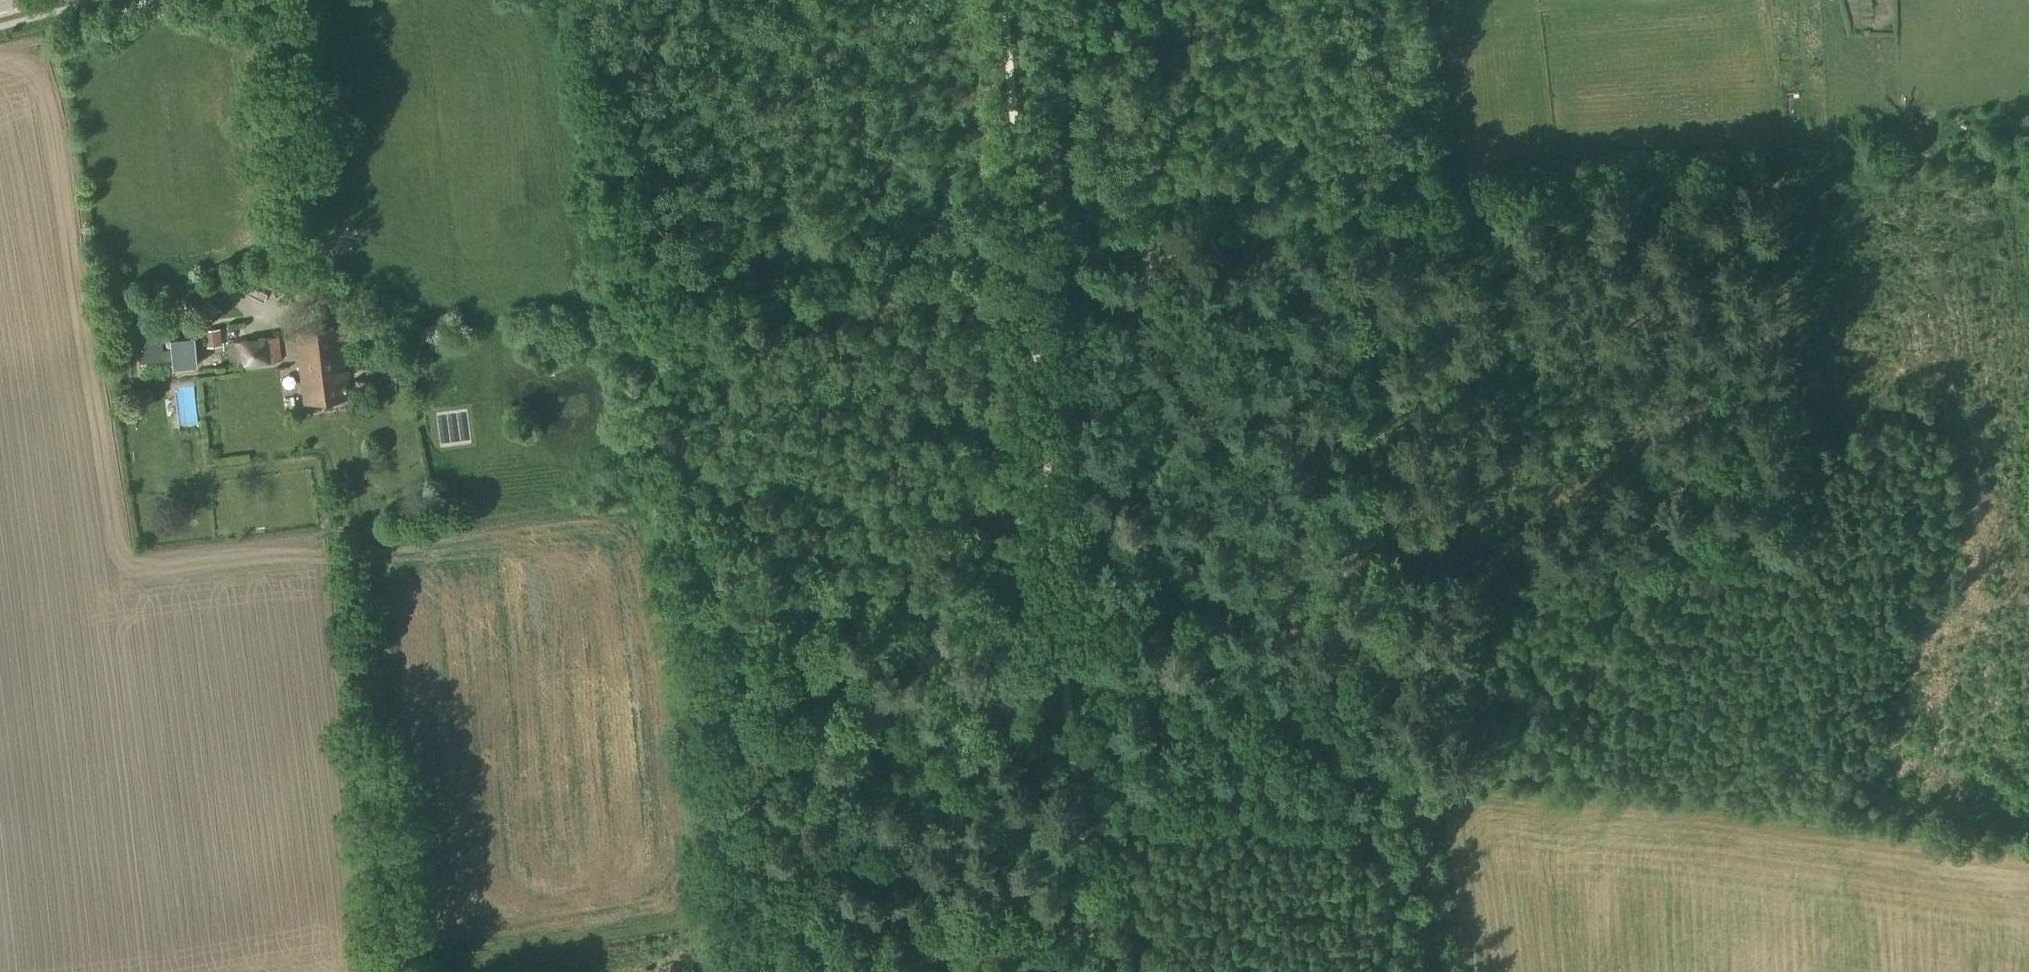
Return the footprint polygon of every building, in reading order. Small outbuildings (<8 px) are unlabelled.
[(296,333),(304,403),(347,398),(339,328),(296,333)] [(140,361),(170,359),(171,368),(195,366),(193,337),(166,339),(167,351),(160,351),(159,334),(138,336),(140,361)] [(279,336),(227,342),(230,365),(282,359),(279,336)] [(449,490),(458,487),(452,470),(443,473),(449,490)]
